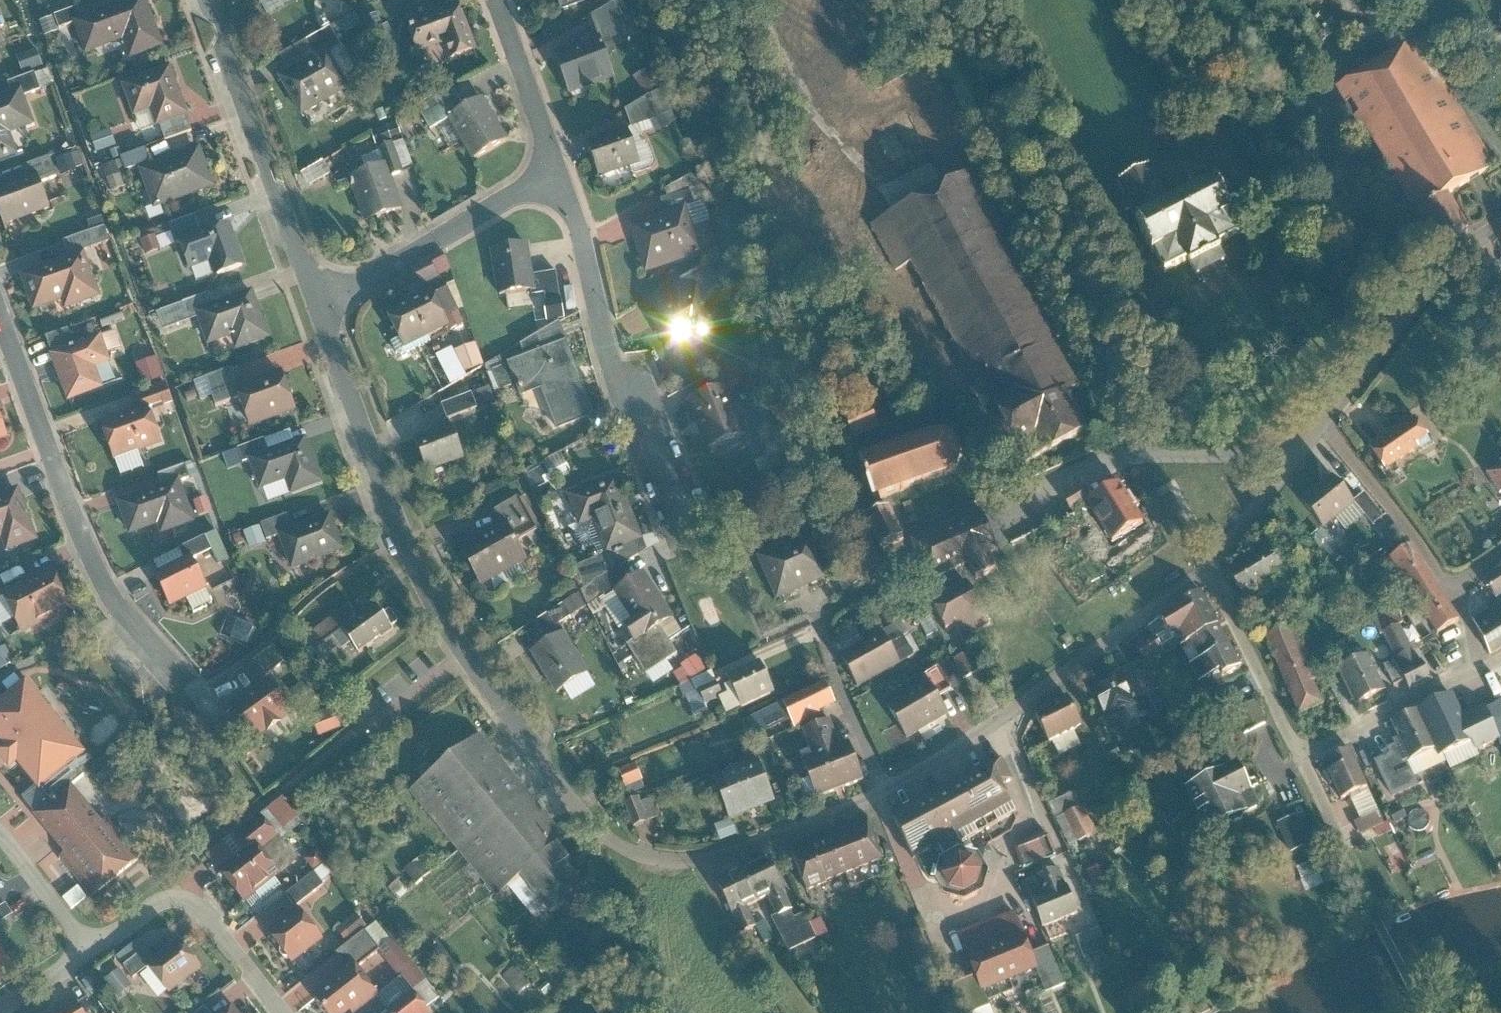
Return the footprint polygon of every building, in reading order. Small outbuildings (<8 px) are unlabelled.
[(78,24),(91,58),(128,44),(135,62),(169,49),(150,0),(139,0),(78,24)] [(566,17),(612,0),(560,0),(566,17)] [(467,13),(413,33),(421,57),(455,45),(461,64),(483,57),(467,13)] [(557,53),(571,95),(617,79),(603,38),(557,53)] [(1421,40),(1339,90),(1419,220),(1429,214),(1450,248),(1477,231),(1455,196),(1500,169),(1421,40)] [(22,72),(42,66),(36,49),(17,54),(22,72)] [(328,50),(282,79),(307,119),(353,90),(328,50)] [(178,71),(128,86),(140,123),(190,108),(178,71)] [(0,101),(0,165),(24,156),(17,136),(39,128),(26,91),(0,101)] [(489,101),(454,122),(479,163),(514,142),(489,101)] [(589,143),(603,181),(645,166),(630,128),(589,143)] [(111,129),(89,136),(95,154),(117,147),(111,129)] [(106,179),(151,162),(146,148),(101,166),(106,179)] [(61,157),(66,172),(84,165),(79,151),(61,157)] [(206,152),(148,174),(163,213),(221,191),(206,152)] [(305,187),(332,178),(326,161),(299,170),(305,187)] [(1146,219),(1140,222),(1167,274),(1194,260),(1197,266),(1230,250),(1226,243),(1252,229),(1225,178),(1217,182),(1209,167),(1192,175),(1200,191),(1176,203),(1157,166),(1126,181),(1146,219)] [(898,290),(923,277),(1020,462),(1100,420),(969,169),(864,224),(898,290)] [(389,172),(347,186),(362,229),(404,215),(389,172)] [(0,190),(0,210),(5,228),(55,213),(44,177),(0,190)] [(685,208),(633,225),(649,275),(701,258),(685,208)] [(104,215),(85,219),(87,229),(106,225),(104,215)] [(235,228),(188,244),(197,272),(218,265),(223,280),(249,272),(235,228)] [(144,253),(161,249),(158,234),(141,238),(144,253)] [(535,247),(496,253),(503,302),(550,295),(554,321),(569,319),(563,276),(540,279),(535,247)] [(90,257),(29,277),(40,310),(72,300),(76,312),(105,302),(99,283),(90,257)] [(391,315),(409,351),(464,324),(446,288),(391,315)] [(698,288),(653,315),(676,354),(693,344),(699,355),(728,338),(698,288)] [(258,295),(199,315),(211,348),(237,339),(242,354),(274,343),(258,295)] [(525,347),(530,360),(571,344),(565,324),(525,347)] [(107,337),(56,353),(71,402),(108,390),(103,374),(117,370),(107,337)] [(463,371),(483,366),(478,343),(458,347),(463,371)] [(599,419),(584,378),(571,344),(530,360),(514,366),(527,400),(547,392),(562,432),(599,419)] [(441,353),(443,371),(460,368),(457,350),(441,353)] [(146,383),(166,377),(159,356),(139,362),(146,383)] [(289,373),(241,391),(255,430),(304,412),(289,373)] [(482,403),(496,401),(493,387),(479,389),(482,403)] [(728,389),(691,401),(706,450),(744,439),(728,389)] [(447,409),(452,423),(482,412),(476,398),(447,409)] [(11,444),(0,405),(0,447),(11,444)] [(156,408),(106,424),(119,462),(169,445),(156,408)] [(847,426),(852,437),(879,426),(875,415),(847,426)] [(1414,419),(1369,448),(1385,471),(1429,441),(1414,419)] [(422,443),(434,474),(471,460),(459,429),(422,443)] [(945,436),(872,462),(888,505),(959,479),(972,472),(980,460),(975,444),(959,435),(945,436)] [(271,438),(244,448),(249,462),(254,460),(276,452),(271,438)] [(276,452),(254,460),(266,492),(292,483),(297,496),(330,484),(313,438),(276,452)] [(553,479),(550,473),(553,472),(548,462),(532,471),(540,486),(553,479)] [(1491,476),(1500,494),(1500,469),(1491,476)] [(1305,504),(1327,533),(1362,506),(1340,477),(1305,504)] [(625,480),(570,500),(581,531),(597,525),(609,557),(647,543),(625,480)] [(186,483),(124,504),(135,536),(165,526),(168,535),(199,524),(194,509),(186,483)] [(1125,496),(1115,484),(1087,507),(1115,541),(1144,517),(1134,506),(1138,502),(1129,492),(1125,496)] [(44,543),(38,530),(39,530),(25,491),(0,500),(0,544),(7,541),(13,555),(44,543)] [(501,513),(507,523),(520,545),(544,532),(524,500),(501,513)] [(1004,548),(983,507),(907,545),(927,584),(969,563),(977,577),(995,568),(989,556),(1004,548)] [(899,536),(886,509),(862,520),(875,548),(899,536)] [(297,528),(284,533),(285,537),(297,571),(350,553),(337,514),(297,528)] [(285,537),(284,533),(297,528),(293,515),(266,524),(273,541),(285,537)] [(507,523),(462,548),(488,591),(531,564),(520,545),(507,523)] [(764,560),(783,604),(840,580),(821,536),(764,560)] [(1272,537),(1252,549),(1255,554),(1270,581),(1290,569),(1272,537)] [(1388,564),(1432,636),(1454,622),(1410,551),(1388,564)] [(1255,554),(1226,571),(1241,597),(1270,581),(1255,554)] [(195,557),(159,578),(178,610),(214,589),(195,557)] [(61,571),(7,595),(28,640),(83,611),(61,571)] [(1500,602),(1500,601),(1500,571),(1486,581),(1500,602)] [(649,577),(621,597),(639,622),(628,630),(639,645),(632,649),(652,678),(683,657),(667,633),(681,623),(649,577)] [(975,617),(961,593),(929,610),(942,635),(975,617)] [(1219,623),(1200,593),(1160,617),(1178,647),(1191,640),(1219,623)] [(552,645),(569,634),(565,628),(591,611),(582,597),(539,624),(552,645)] [(1475,622),(1495,655),(1500,652),(1500,611),(1499,607),(1475,622)] [(345,634),(362,622),(353,609),(308,640),(317,653),(345,634)] [(345,634),(361,657),(398,632),(382,609),(362,622),(345,634)] [(233,616),(227,637),(249,643),(254,623),(233,616)] [(1218,680),(1243,664),(1219,623),(1191,640),(1202,659),(1185,669),(1195,686),(1215,674),(1218,680)] [(1297,630),(1271,642),(1286,675),(1313,663),(1297,630)] [(1416,698),(1439,686),(1427,665),(1425,667),(1405,630),(1388,640),(1399,662),(1397,663),(1416,698)] [(596,675),(569,634),(552,645),(534,657),(562,699),(596,675)] [(890,639),(846,661),(863,694),(907,671),(890,639)] [(1156,645),(1141,653),(1147,664),(1161,656),(1156,645)] [(280,648),(249,669),(262,688),(292,666),(280,648)] [(1320,660),(1313,663),(1286,675),(1305,719),(1331,708),(1320,683),(1328,679),(1320,660)] [(1363,711),(1393,696),(1375,660),(1344,675),(1363,711)] [(717,685),(715,686),(706,661),(677,671),(691,710),(722,699),(717,685)] [(768,667),(736,681),(750,712),(782,698),(768,667)] [(1137,699),(1118,669),(1088,688),(1106,718),(1137,699)] [(235,709),(260,745),(299,718),(274,681),(235,709)] [(25,682),(0,703),(0,744),(3,748),(0,750),(0,757),(11,769),(17,764),(39,791),(85,753),(25,682)] [(934,686),(894,708),(913,743),(955,723),(947,708),(934,686)] [(834,688),(790,707),(800,729),(845,710),(834,688)] [(1425,713),(1448,762),(1452,769),(1500,746),(1500,730),(1493,712),(1470,722),(1457,698),(1425,713)] [(1257,700),(1233,712),(1245,735),(1269,723),(1257,700)] [(1046,717),(1059,746),(1092,731),(1078,702),(1046,717)] [(766,714),(773,728),(788,720),(780,706),(766,714)] [(311,716),(320,736),(340,727),(331,707),(311,716)] [(1425,713),(1398,725),(1421,775),(1448,762),(1425,713)] [(809,765),(825,804),(872,785),(856,746),(846,722),(810,736),(820,761),(809,765)] [(466,860),(538,800),(484,736),(413,795),(466,860)] [(1327,766),(1346,806),(1377,792),(1358,751),(1327,766)] [(724,779),(738,823),(784,807),(767,765),(724,779)] [(993,766),(894,816),(917,862),(942,849),(948,861),(968,850),(963,840),(1016,812),(993,766)] [(1253,801),(1264,796),(1249,766),(1194,793),(1217,839),(1261,818),(1253,801)] [(102,824),(69,788),(31,819),(62,856),(58,859),(91,900),(139,862),(106,821),(102,824)] [(1070,844),(1096,834),(1078,790),(1052,801),(1070,844)] [(538,800),(466,860),(502,903),(529,880),(562,919),(596,891),(576,868),(588,858),(538,800)] [(645,800),(631,804),(639,829),(653,825),(645,800)] [(227,880),(252,909),(288,878),(269,855),(286,840),(267,817),(239,841),(254,858),(227,880)] [(731,819),(715,825),(721,840),(737,833),(731,819)] [(871,822),(799,853),(818,895),(889,864),(871,822)] [(1051,836),(1028,845),(1036,863),(1059,854),(1051,836)] [(317,852),(307,858),(317,872),(286,892),(294,905),(335,878),(317,852)] [(952,901),(971,906),(990,896),(996,878),(985,861),(967,854),(946,865),(942,886),(952,901)] [(421,856),(406,868),(418,882),(432,870),(421,856)] [(777,857),(749,870),(765,905),(773,902),(781,919),(777,920),(793,955),(812,947),(788,894),(793,892),(777,857)] [(765,905),(749,870),(721,882),(747,939),(762,932),(753,911),(765,905)] [(1054,900),(1040,907),(1047,931),(1089,917),(1077,891),(1072,893),(1062,873),(1043,880),(1054,900)] [(78,887),(65,899),(73,908),(86,896),(78,887)] [(303,909),(270,935),(290,960),(323,933),(303,909)] [(355,913),(337,931),(348,942),(366,925),(355,913)] [(1098,928),(1077,934),(1089,974),(1111,967),(1098,928)] [(1029,937),(976,958),(990,995),(1044,974),(1029,937)] [(17,964),(0,939),(0,976),(17,964)] [(176,1000),(211,971),(188,943),(172,956),(161,942),(130,968),(143,983),(155,974),(176,1000)] [(308,1003),(319,1012),(354,1012),(373,993),(345,965),(308,1003)] [(119,997),(133,985),(118,968),(105,980),(119,997)] [(60,1012),(88,1012),(81,1001),(60,1012)] [(235,1002),(218,1012),(241,1012),(235,1002)]
